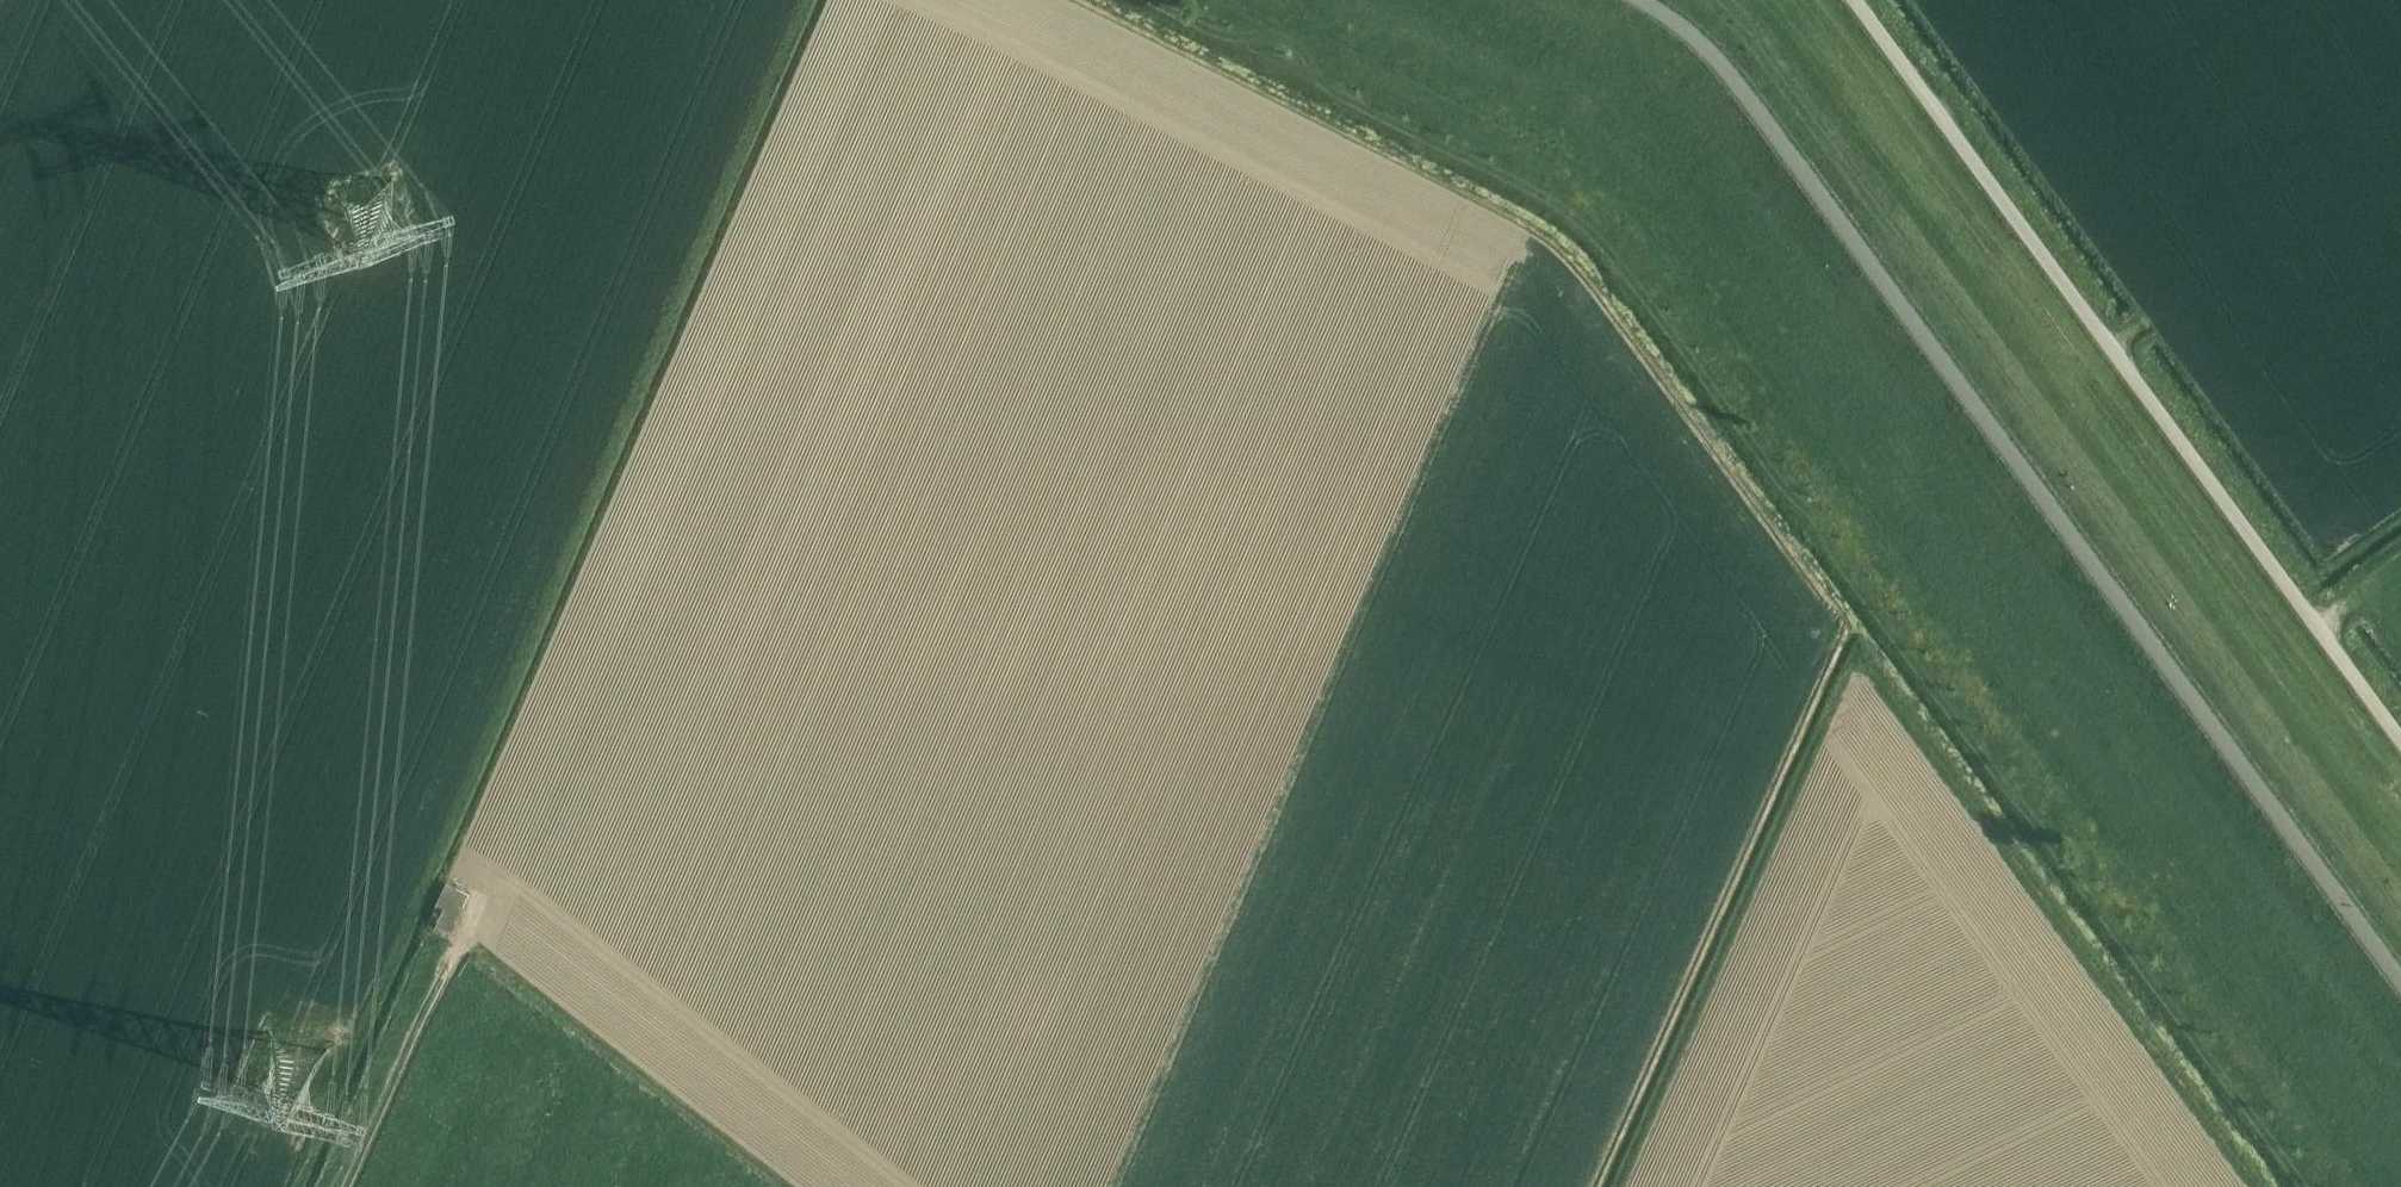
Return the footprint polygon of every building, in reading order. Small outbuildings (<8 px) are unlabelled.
[(448,879),(428,925),(450,934),(469,886),(448,879)]
